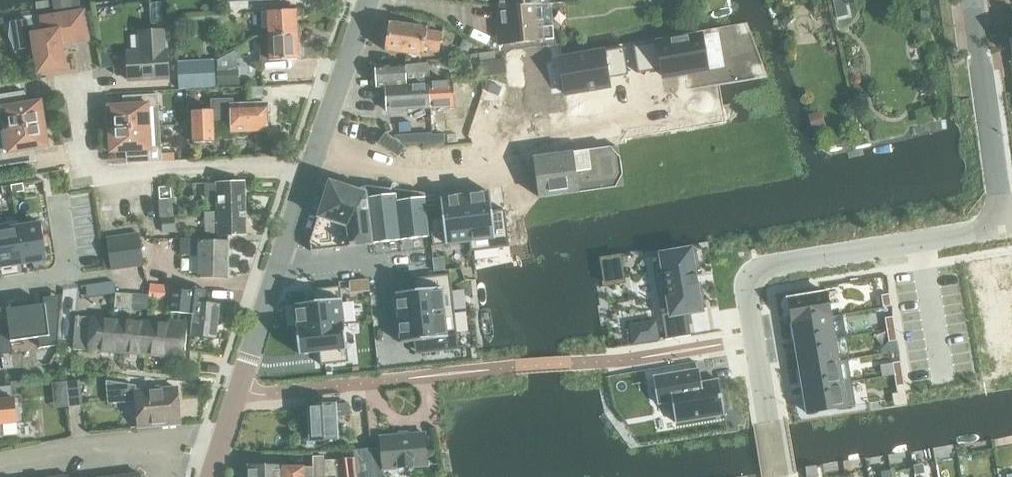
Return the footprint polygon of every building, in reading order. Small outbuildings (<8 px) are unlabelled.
[(500,9),(550,4),(550,0),(499,0),(500,9)] [(838,14),(852,11),(849,0),(835,0),(838,14)] [(497,33),(498,46),(552,40),(554,40),(551,4),(550,4),(500,9),(502,32),(497,33)] [(10,22),(9,38),(14,50),(36,47),(37,52),(41,74),(68,70),(64,44),(63,38),(72,37),(73,43),(89,40),(84,10),(38,17),(41,32),(36,33),(30,19),(10,22)] [(266,28),(267,37),(269,36),(298,34),(296,11),(261,13),(262,28),(266,28)] [(422,52),(437,54),(439,35),(425,31),(425,27),(389,23),(388,27),(386,27),(383,48),(386,48),(386,53),(422,57),(422,52)] [(141,51),(127,52),(129,80),(169,78),(167,49),(165,49),(164,30),(140,32),(141,51)] [(299,60),(299,59),(298,34),(269,36),(267,37),(259,37),(261,62),(299,60)] [(701,34),(633,46),(638,73),(663,69),(664,77),(707,70),(701,34)] [(622,48),(560,59),(566,94),(609,87),(608,79),(627,75),(622,48)] [(504,59),(480,62),(483,77),(506,74),(504,59)] [(177,66),(179,91),(215,88),(214,63),(177,66)] [(385,87),(405,86),(405,85),(405,83),(429,81),(428,63),(403,64),(375,67),(376,88),(385,87)] [(238,68),(217,68),(217,87),(239,86),(238,68)] [(450,82),(442,82),(417,84),(419,110),(452,107),(450,82)] [(387,112),(419,110),(417,84),(405,85),(405,86),(385,87),(387,112)] [(48,123),(44,100),(27,103),(25,91),(0,95),(0,131),(48,123)] [(132,104),(108,106),(110,129),(160,125),(158,93),(131,95),(132,104)] [(231,121),(232,133),(267,131),(265,104),(231,106),(231,98),(212,98),(212,109),(213,109),(214,121),(231,121)] [(214,142),(214,121),(213,109),(212,109),(192,110),(193,142),(194,142),(214,142)] [(30,162),(28,150),(35,149),(51,146),(48,127),(48,123),(0,131),(0,166),(30,162)] [(160,125),(110,129),(111,152),(132,150),(133,163),(170,160),(170,152),(162,153),(160,125)] [(385,132),(378,142),(398,156),(405,146),(385,132)] [(431,133),(423,133),(424,143),(424,146),(444,145),(443,134),(431,135),(431,133)] [(538,199),(621,188),(616,149),(533,160),(538,199)] [(206,196),(216,195),(216,205),(230,204),(231,212),(243,211),(242,182),(205,184),(206,196)] [(328,186),(309,241),(310,251),(315,250),(371,245),(371,244),(364,191),(364,188),(357,189),(356,191),(329,182),(328,186)] [(23,183),(12,185),(13,192),(24,191),(23,183)] [(469,194),(464,195),(469,241),(471,251),(509,246),(505,209),(492,211),(490,192),(485,192),(485,189),(469,191),(469,194)] [(365,191),(364,191),(371,244),(377,243),(419,238),(428,237),(424,203),(423,198),(365,191)] [(443,217),(430,218),(433,245),(469,241),(464,195),(462,195),(461,192),(445,194),(445,197),(440,197),(443,217)] [(159,201),(161,223),(174,222),(171,200),(159,201)] [(244,233),(243,211),(231,212),(230,204),(216,205),(217,213),(211,213),(205,213),(205,235),(217,234),(244,233)] [(0,225),(0,260),(1,265),(23,262),(18,227),(17,222),(0,225)] [(174,230),(174,222),(161,223),(162,232),(174,230)] [(40,223),(18,227),(23,262),(46,258),(40,223)] [(139,233),(108,238),(112,268),(143,263),(139,233)] [(198,280),(227,280),(228,243),(198,243),(198,238),(180,238),(180,255),(198,254),(198,280)] [(659,256),(653,257),(667,340),(692,335),(689,315),(688,311),(705,309),(708,308),(705,287),(702,288),(697,288),(696,283),(695,277),(694,275),(694,272),(699,271),(702,270),(702,267),(699,252),(698,249),(695,250),(659,256)] [(396,297),(393,298),(395,314),(398,314),(398,318),(454,311),(450,274),(413,278),(415,291),(395,293),(396,297)] [(114,278),(87,281),(88,291),(115,288),(114,278)] [(166,286),(150,284),(150,295),(165,297),(166,286)] [(295,309),(292,309),(294,326),(297,325),(298,328),(296,328),(296,329),(344,324),(340,286),(312,289),(314,302),(295,304),(295,309)] [(171,290),(168,313),(193,316),(191,337),(215,339),(219,306),(205,304),(199,304),(200,291),(185,289),(184,291),(171,290)] [(826,292),(788,299),(792,322),(830,316),(826,292)] [(132,294),(116,293),(115,307),(131,309),(132,294)] [(889,293),(881,295),(883,307),(891,305),(889,293)] [(46,304),(7,309),(11,341),(39,337),(40,347),(58,345),(61,310),(47,312),(46,304)] [(399,321),(395,322),(397,338),(400,338),(401,343),(420,340),(422,353),(458,349),(454,311),(398,318),(399,321)] [(75,319),(73,348),(88,349),(91,314),(75,313),(75,319)] [(92,313),(89,346),(122,350),(124,333),(118,332),(119,328),(111,327),(113,316),(92,313)] [(148,320),(113,316),(111,327),(119,328),(118,332),(124,333),(122,350),(143,352),(148,320)] [(830,316),(792,322),(796,344),(834,338),(830,316)] [(893,316),(885,318),(887,329),(895,328),(893,316)] [(168,319),(167,322),(148,320),(143,352),(183,357),(187,321),(168,319)] [(655,322),(631,326),(634,342),(657,338),(655,322)] [(344,324),(296,329),(299,354),(319,352),(321,364),(348,361),(344,324)] [(895,328),(887,329),(889,341),(897,340),(895,328)] [(834,338),(796,344),(800,367),(838,361),(834,338)] [(838,361),(800,367),(804,389),(842,383),(838,361)] [(900,361),(892,362),(894,374),(902,373),(900,361)] [(700,369),(653,376),(657,403),(672,401),(675,422),(725,414),(718,380),(702,382),(701,382),(701,380),(696,381),(695,371),(700,370),(700,369)] [(902,373),(894,374),(896,386),(904,385),(902,373)] [(83,404),(81,379),(65,381),(68,406),(83,404)] [(108,404),(133,402),(136,432),(178,427),(174,391),(134,395),(132,383),(106,381),(108,404)] [(842,383),(804,389),(807,413),(846,406),(842,383)] [(18,433),(13,397),(0,399),(0,435),(18,433)] [(350,403),(310,405),(311,440),(336,439),(335,415),(350,415),(350,403)] [(371,449),(374,476),(384,476),(383,468),(424,464),(421,435),(378,438),(378,439),(379,449),(371,449)] [(354,451),(355,458),(355,460),(357,476),(374,476),(371,449),(354,451)] [(317,456),(317,476),(326,476),(327,475),(335,475),(336,475),(336,476),(357,476),(355,460),(355,458),(337,460),(325,460),(325,456),(317,456)] [(923,463),(914,465),(915,474),(924,473),(923,463)] [(805,467),(807,476),(814,476),(818,476),(816,465),(805,467)] [(249,469),(249,476),(313,476),(313,469),(312,469),(249,469)]
